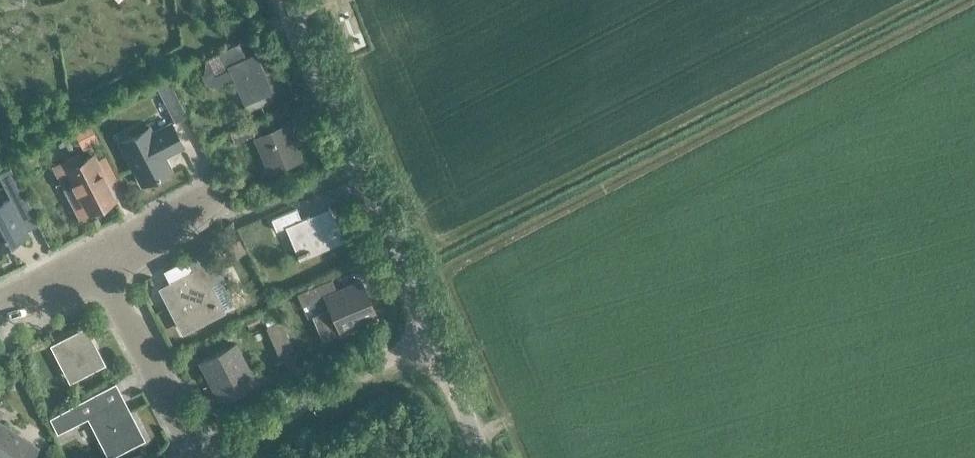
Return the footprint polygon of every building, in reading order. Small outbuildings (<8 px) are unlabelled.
[(213,71),(220,68),(230,64),(246,102),(274,90),(257,50),(243,57),(237,42),(206,58),(213,71)] [(175,121),(187,115),(169,80),(157,86),(175,121)] [(235,141),(257,131),(253,120),(230,130),(235,141)] [(289,138),(298,134),(293,121),(254,138),(261,154),(266,152),(273,168),(297,157),(289,138)] [(171,168),(164,155),(163,153),(170,149),(171,151),(183,145),(171,122),(152,132),(149,126),(120,141),(142,183),(171,168)] [(103,175),(112,170),(105,157),(96,162),(92,154),(79,161),(75,154),(54,165),(62,180),(69,176),(81,200),(74,204),(80,215),(103,203),(99,196),(111,190),(103,175)] [(0,172),(0,178),(10,198),(12,202),(24,195),(10,167),(0,172)] [(0,203),(0,247),(25,234),(24,231),(39,223),(24,195),(12,202),(10,198),(0,203)] [(301,252),(341,235),(329,206),(301,218),(296,206),(271,217),(276,229),(289,223),(301,252)] [(162,287),(183,328),(218,310),(205,283),(223,273),(210,247),(166,269),(172,282),(162,287)] [(322,339),(377,315),(361,279),(336,289),(331,277),(306,288),(312,300),(324,295),(329,306),(311,314),(322,339)] [(248,325),(260,320),(257,313),(245,318),(248,325)] [(279,355),(293,348),(280,319),(266,326),(279,355)] [(75,377),(105,362),(92,336),(74,345),(68,333),(50,342),(61,365),(72,359),(77,369),(72,371),(75,377)] [(200,360),(220,398),(220,399),(255,381),(235,342),(200,360)] [(123,396),(118,398),(110,383),(49,415),(58,431),(87,415),(108,456),(144,437),(123,396)] [(37,445),(0,421),(0,457),(28,457),(37,445)] [(144,443),(123,453),(125,457),(134,457),(148,451),(144,443)]
